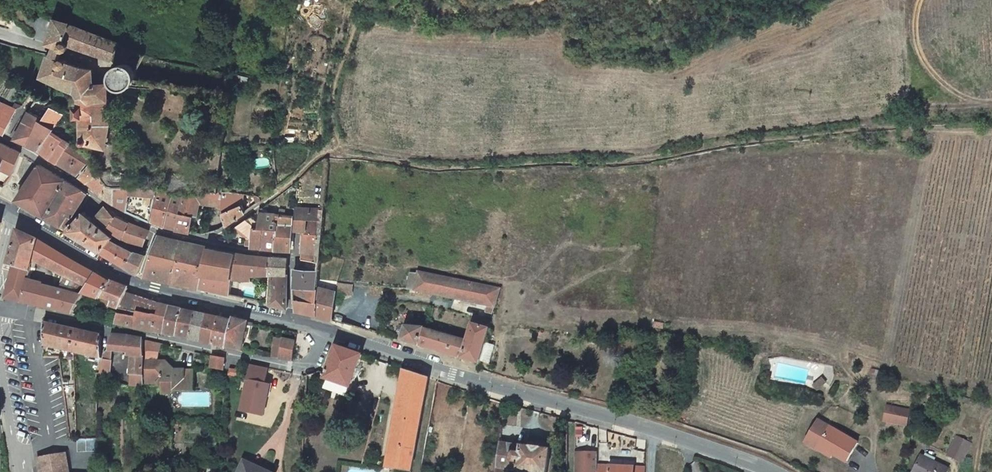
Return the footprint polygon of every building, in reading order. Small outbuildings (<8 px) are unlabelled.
[(55,18),(55,19),(49,34),(50,34),(48,43),(58,46),(58,47),(63,49),(66,50),(69,48),(70,45),(73,46),(109,59),(111,60),(113,60),(117,65),(119,64),(121,63),(123,63),(124,63),(126,63),(128,63),(130,64),(131,65),(132,66),(134,67),(135,68),(136,70),(137,72),(145,54),(119,43),(112,40),(55,18)] [(55,56),(50,54),(48,60),(44,76),(61,84),(78,92),(81,98),(82,105),(78,106),(78,112),(78,115),(82,115),(84,140),(85,141),(84,145),(95,147),(95,143),(106,147),(107,144),(110,129),(110,126),(110,123),(110,98),(108,98),(108,95),(108,84),(95,84),(94,82),(94,75),(93,69),(86,68),(84,68),(69,62),(68,61),(67,59),(64,58),(62,59),(59,57),(60,55),(57,54),(56,53),(56,55),(55,56)] [(137,74),(137,72),(136,70),(135,68),(134,67),(132,66),(131,65),(130,64),(128,63),(126,63),(124,63),(123,63),(121,63),(119,64),(117,65),(116,66),(114,67),(113,70),(111,74),(111,77),(112,80),(112,82),(115,86),(119,89),(121,90),(125,90),(129,89),(131,88),(135,85),(136,83),(137,74)] [(0,101),(0,113),(12,119),(13,117),(16,110),(17,109),(1,102),(0,101)] [(52,108),(43,121),(43,122),(54,128),(57,125),(65,115),(52,108)] [(26,117),(25,120),(24,121),(37,126),(29,144),(38,148),(39,149),(40,149),(53,130),(54,128),(43,122),(43,121),(41,120),(43,118),(29,111),(26,117)] [(5,133),(12,119),(0,113),(0,131),(5,133)] [(20,118),(10,136),(15,138),(15,139),(28,144),(29,144),(37,126),(24,121),(25,120),(20,118)] [(70,133),(57,125),(54,128),(53,130),(66,139),(70,133)] [(66,139),(53,130),(40,149),(51,157),(59,162),(71,142),(68,140),(66,139)] [(10,147),(6,145),(0,142),(0,171),(2,167),(13,173),(21,153),(10,147)] [(93,157),(71,142),(59,162),(78,175),(93,157)] [(81,181),(83,178),(88,182),(102,171),(96,156),(80,176),(78,178),(81,181)] [(46,216),(67,181),(66,180),(56,175),(44,168),(39,164),(38,165),(27,184),(17,199),(28,206),(41,213),(46,216)] [(2,167),(0,171),(11,177),(13,174),(13,173),(2,167)] [(0,171),(0,179),(7,182),(11,177),(0,171)] [(107,183),(102,171),(88,182),(92,186),(101,195),(107,183)] [(81,190),(67,181),(46,216),(53,220),(67,227),(76,211),(80,204),(82,201),(87,194),(81,190)] [(108,186),(107,183),(101,195),(106,199),(110,201),(114,203),(114,187),(108,186)] [(114,187),(114,203),(116,205),(122,208),(123,209),(127,210),(130,188),(114,187)] [(156,191),(130,188),(127,210),(129,211),(135,214),(140,215),(151,220),(156,191)] [(156,191),(151,220),(156,222),(157,218),(163,220),(165,220),(163,225),(165,226),(167,211),(171,192),(156,191)] [(171,192),(167,211),(179,213),(193,216),(194,213),(195,205),(196,203),(198,191),(196,191),(182,194),(171,192)] [(210,192),(198,191),(196,203),(209,205),(210,192)] [(210,192),(209,205),(223,206),(223,212),(227,225),(237,218),(245,212),(242,205),(241,202),(242,202),(243,195),(224,194),(218,193),(218,192),(210,192)] [(115,214),(106,206),(97,217),(107,227),(117,233),(124,237),(129,223),(123,220),(115,214)] [(240,229),(248,235),(248,238),(247,245),(252,246),(254,246),(262,247),(263,227),(275,228),(276,214),(268,213),(268,210),(265,209),(263,208),(262,208),(261,208),(260,209),(259,210),(259,211),(259,212),(260,212),(259,221),(252,216),(237,226),(233,229),(238,233),(239,231),(240,229)] [(321,234),(323,209),(297,208),(297,213),(297,221),(296,229),(301,229),(305,229),(304,233),(321,234)] [(89,216),(83,211),(68,230),(83,239),(101,250),(102,250),(111,239),(114,236),(104,228),(95,221),(89,216)] [(179,213),(167,211),(165,226),(167,226),(175,229),(175,230),(176,230),(179,213)] [(179,213),(176,230),(180,231),(180,230),(183,230),(183,232),(190,233),(190,232),(193,216),(179,213)] [(279,214),(276,214),(275,228),(277,228),(276,249),(280,249),(290,249),(291,241),(294,241),(294,237),(291,236),(291,233),(292,227),(292,216),(285,215),(279,214)] [(149,231),(129,223),(124,237),(128,239),(143,244),(149,231)] [(263,227),(262,247),(262,248),(267,248),(276,249),(277,228),(275,228),(263,227)] [(240,229),(239,231),(248,238),(248,235),(240,229)] [(33,261),(38,241),(17,231),(8,266),(13,267),(30,272),(33,261)] [(320,252),(321,234),(304,233),(304,246),(303,251),(320,252)] [(171,238),(158,235),(151,255),(145,276),(162,280),(172,282),(173,282),(177,258),(180,240),(171,238)] [(111,239),(102,250),(106,253),(126,265),(128,266),(135,251),(111,239)] [(193,243),(180,240),(177,258),(204,264),(207,246),(193,243)] [(38,241),(33,261),(88,287),(96,274),(85,268),(53,249),(40,242),(38,241)] [(207,247),(207,246),(204,264),(200,288),(218,292),(230,295),(232,278),(235,252),(217,248),(207,247)] [(146,254),(135,251),(128,266),(139,273),(146,254)] [(303,251),(302,259),(305,259),(319,261),(319,256),(320,252),(303,251)] [(236,252),(235,252),(232,278),(246,279),(246,277),(252,277),(252,274),(267,273),(269,273),(270,257),(261,257),(248,255),(236,252)] [(270,257),(269,273),(271,274),(288,273),(288,267),(288,258),(278,257),(270,257)] [(204,264),(177,258),(173,282),(190,286),(200,288),(204,264)] [(304,269),(295,269),(295,270),(295,279),(295,286),(318,287),(318,281),(319,261),(305,259),(304,266),(304,269)] [(12,270),(5,299),(21,303),(27,281),(30,272),(13,267),(12,270)] [(3,268),(0,279),(0,298),(5,299),(12,270),(7,269),(3,268)] [(418,274),(415,291),(453,299),(464,301),(477,303),(487,305),(495,307),(500,289),(419,272),(418,274)] [(288,273),(271,274),(270,304),(287,308),(287,291),(288,274),(288,273)] [(418,274),(411,273),(408,289),(415,291),(418,274)] [(109,282),(96,274),(88,287),(83,294),(83,295),(84,295),(100,300),(101,298),(100,298),(110,283),(109,282)] [(34,283),(27,281),(21,303),(28,304),(34,283)] [(100,298),(101,298),(109,301),(112,302),(110,306),(110,308),(109,311),(117,314),(119,309),(126,293),(128,289),(128,288),(114,283),(110,281),(109,282),(110,283),(100,298)] [(318,281),(318,287),(338,291),(341,292),(344,293),(352,295),(353,284),(318,281)] [(54,288),(34,283),(28,304),(47,309),(54,288)] [(318,287),(295,286),(296,292),(297,310),(302,311),(316,314),(318,287)] [(318,287),(316,314),(328,318),(334,301),(339,302),(341,292),(338,291),(318,287)] [(406,289),(383,287),(384,295),(405,295),(406,289)] [(54,288),(47,309),(73,314),(82,296),(83,295),(83,294),(80,293),(79,295),(54,288)] [(128,294),(126,293),(119,309),(120,309),(137,312),(139,312),(140,309),(143,300),(143,299),(128,294)] [(109,301),(101,298),(100,300),(99,305),(110,308),(110,306),(112,302),(109,301)] [(157,304),(143,299),(143,300),(140,309),(139,312),(158,315),(161,305),(157,304)] [(161,305),(158,315),(155,332),(165,334),(170,307),(161,305)] [(495,307),(487,305),(485,313),(493,315),(495,307)] [(179,337),(183,310),(170,307),(165,334),(179,337)] [(155,332),(158,315),(139,312),(137,312),(120,309),(118,314),(116,324),(138,329),(155,333),(155,332)] [(190,340),(196,313),(183,310),(179,337),(190,340)] [(202,343),(208,316),(196,313),(190,340),(202,343)] [(213,345),(219,318),(208,316),(202,343),(213,345)] [(228,348),(232,321),(219,318),(213,345),(228,348)] [(248,325),(248,322),(233,318),(232,321),(228,348),(243,352),(248,325)] [(476,319),(475,324),(489,329),(491,323),(476,319)] [(44,323),(44,345),(46,346),(102,358),(102,336),(44,323)] [(425,328),(419,346),(421,346),(461,358),(463,358),(463,359),(480,364),(481,361),(486,343),(490,329),(489,329),(475,324),(472,324),(468,341),(459,338),(453,337),(425,328)] [(402,341),(419,346),(425,328),(406,326),(402,341)] [(129,337),(111,335),(109,350),(113,351),(133,352),(133,356),(132,356),(130,374),(143,375),(144,357),(143,340),(143,339),(131,337),(129,337)] [(283,338),(283,340),(281,353),(280,358),(280,359),(293,361),(296,341),(283,338)] [(281,353),(283,340),(275,339),(272,357),(280,358),(281,353)] [(195,391),(195,370),(174,370),(166,361),(162,365),(158,361),(159,353),(161,343),(157,342),(155,343),(146,340),(146,351),(147,351),(146,362),(147,362),(147,383),(157,383),(162,388),(162,394),(171,394),(174,391),(195,391)] [(495,345),(486,343),(481,361),(490,364),(495,345)] [(326,374),(324,380),(351,388),(362,355),(336,346),(327,372),(326,374)] [(113,351),(109,350),(105,355),(104,355),(104,360),(102,367),(100,372),(100,374),(111,375),(113,351)] [(219,369),(224,370),(225,358),(213,356),(211,368),(219,369)] [(266,418),(273,384),(268,383),(271,368),(251,364),(241,413),(266,418)] [(408,371),(405,389),(426,392),(429,378),(408,371)] [(143,375),(130,374),(130,385),(144,386),(143,375)] [(405,389),(403,405),(423,408),(426,392),(405,389)] [(388,468),(412,471),(420,427),(423,408),(403,405),(400,421),(396,420),(389,460),(388,468)] [(910,411),(887,406),(884,420),(907,425),(910,411)] [(817,449),(819,446),(833,454),(847,462),(858,443),(845,435),(847,432),(820,417),(805,443),(817,449)] [(962,462),(971,443),(957,436),(948,455),(962,462)] [(500,442),(497,471),(508,471),(508,470),(521,471),(548,471),(550,449),(521,445),(520,452),(514,452),(515,444),(500,442)] [(831,458),(833,454),(819,446),(817,449),(831,458)] [(575,452),(575,471),(596,471),(596,453),(575,452)] [(66,453),(37,458),(40,471),(70,471),(66,453)] [(596,453),(596,471),(619,471),(619,467),(609,466),(609,470),(597,469),(598,466),(597,453),(596,453)] [(948,469),(921,456),(913,471),(946,471),(948,469)] [(245,461),(239,471),(261,471),(259,471),(261,468),(245,461)]
